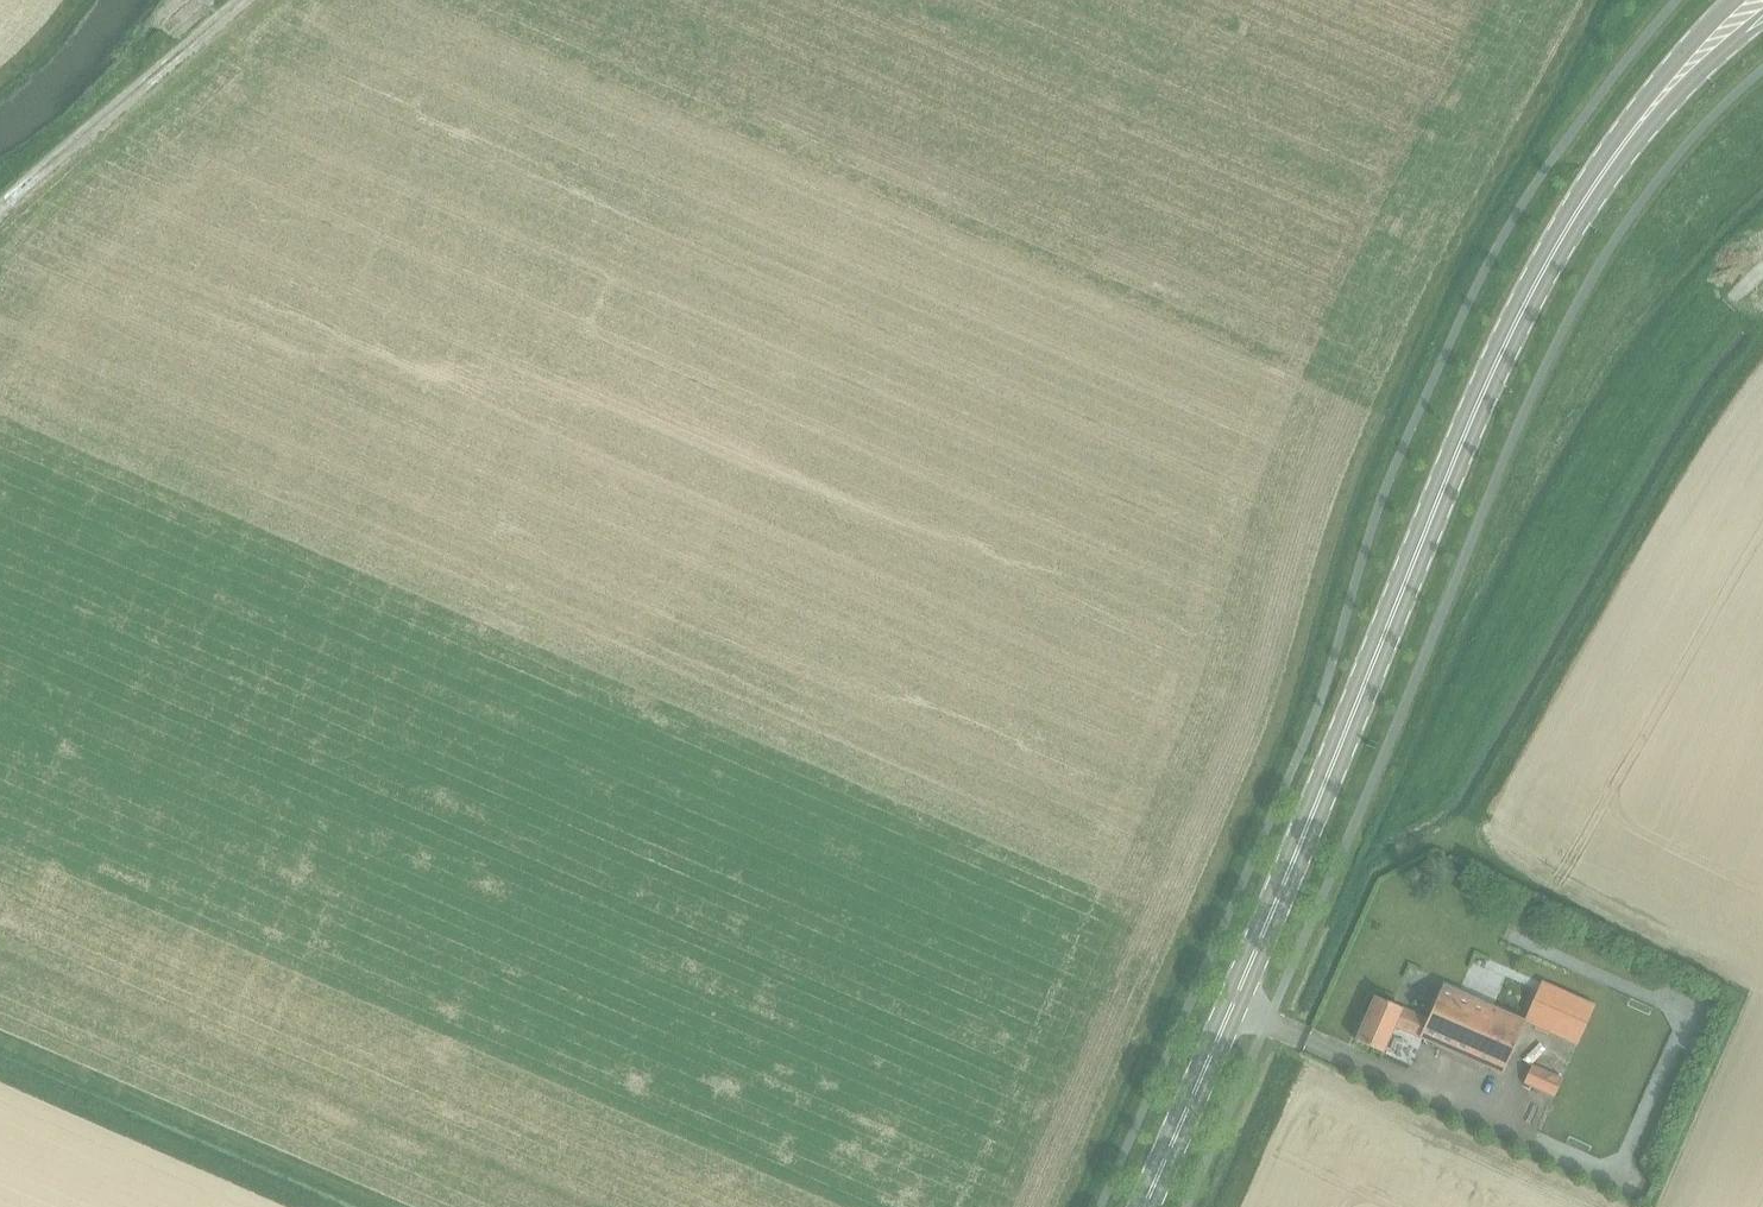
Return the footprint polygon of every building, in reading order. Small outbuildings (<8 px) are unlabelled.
[(1543,981),(1526,1020),(1579,1043),(1596,1005),(1543,981)] [(1356,1040),(1384,1053),(1397,1024),(1503,1071),(1525,1021),(1443,985),(1428,1019),(1375,996),(1356,1040)] [(1556,1095),(1563,1078),(1533,1065),(1525,1081),(1556,1095)]
